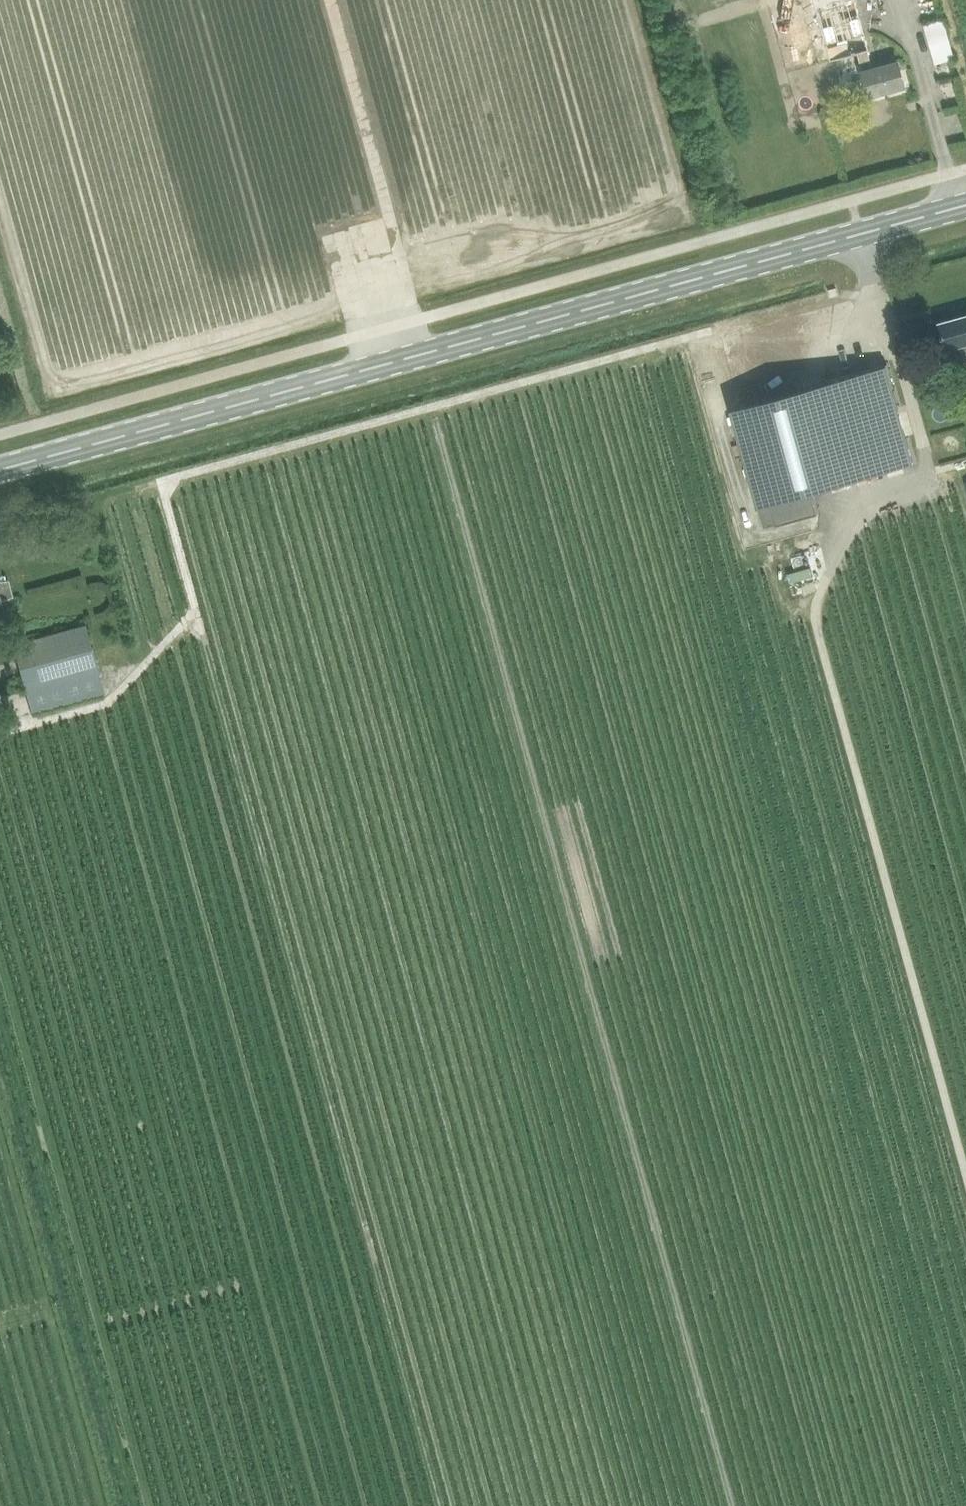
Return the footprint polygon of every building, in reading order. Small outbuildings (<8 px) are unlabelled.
[(905,87),(898,61),(872,68),(867,50),(869,49),(856,0),(800,0),(818,64),(857,53),(862,71),(869,97),(876,94),(877,95),(884,93),(884,92),(905,87)] [(939,322),(946,348),(947,351),(962,346),(965,360),(965,315),(939,322)] [(913,463),(892,388),(893,388),(887,364),(826,381),(826,382),(731,408),(758,506),(770,503),(776,524),(818,513),(812,491),(913,463)] [(778,577),(784,596),(816,585),(810,566),(778,577)] [(5,580),(5,576),(0,577),(0,607),(2,607),(0,600),(12,597),(8,580),(5,580)] [(32,713),(104,693),(85,625),(13,645),(32,713)]
